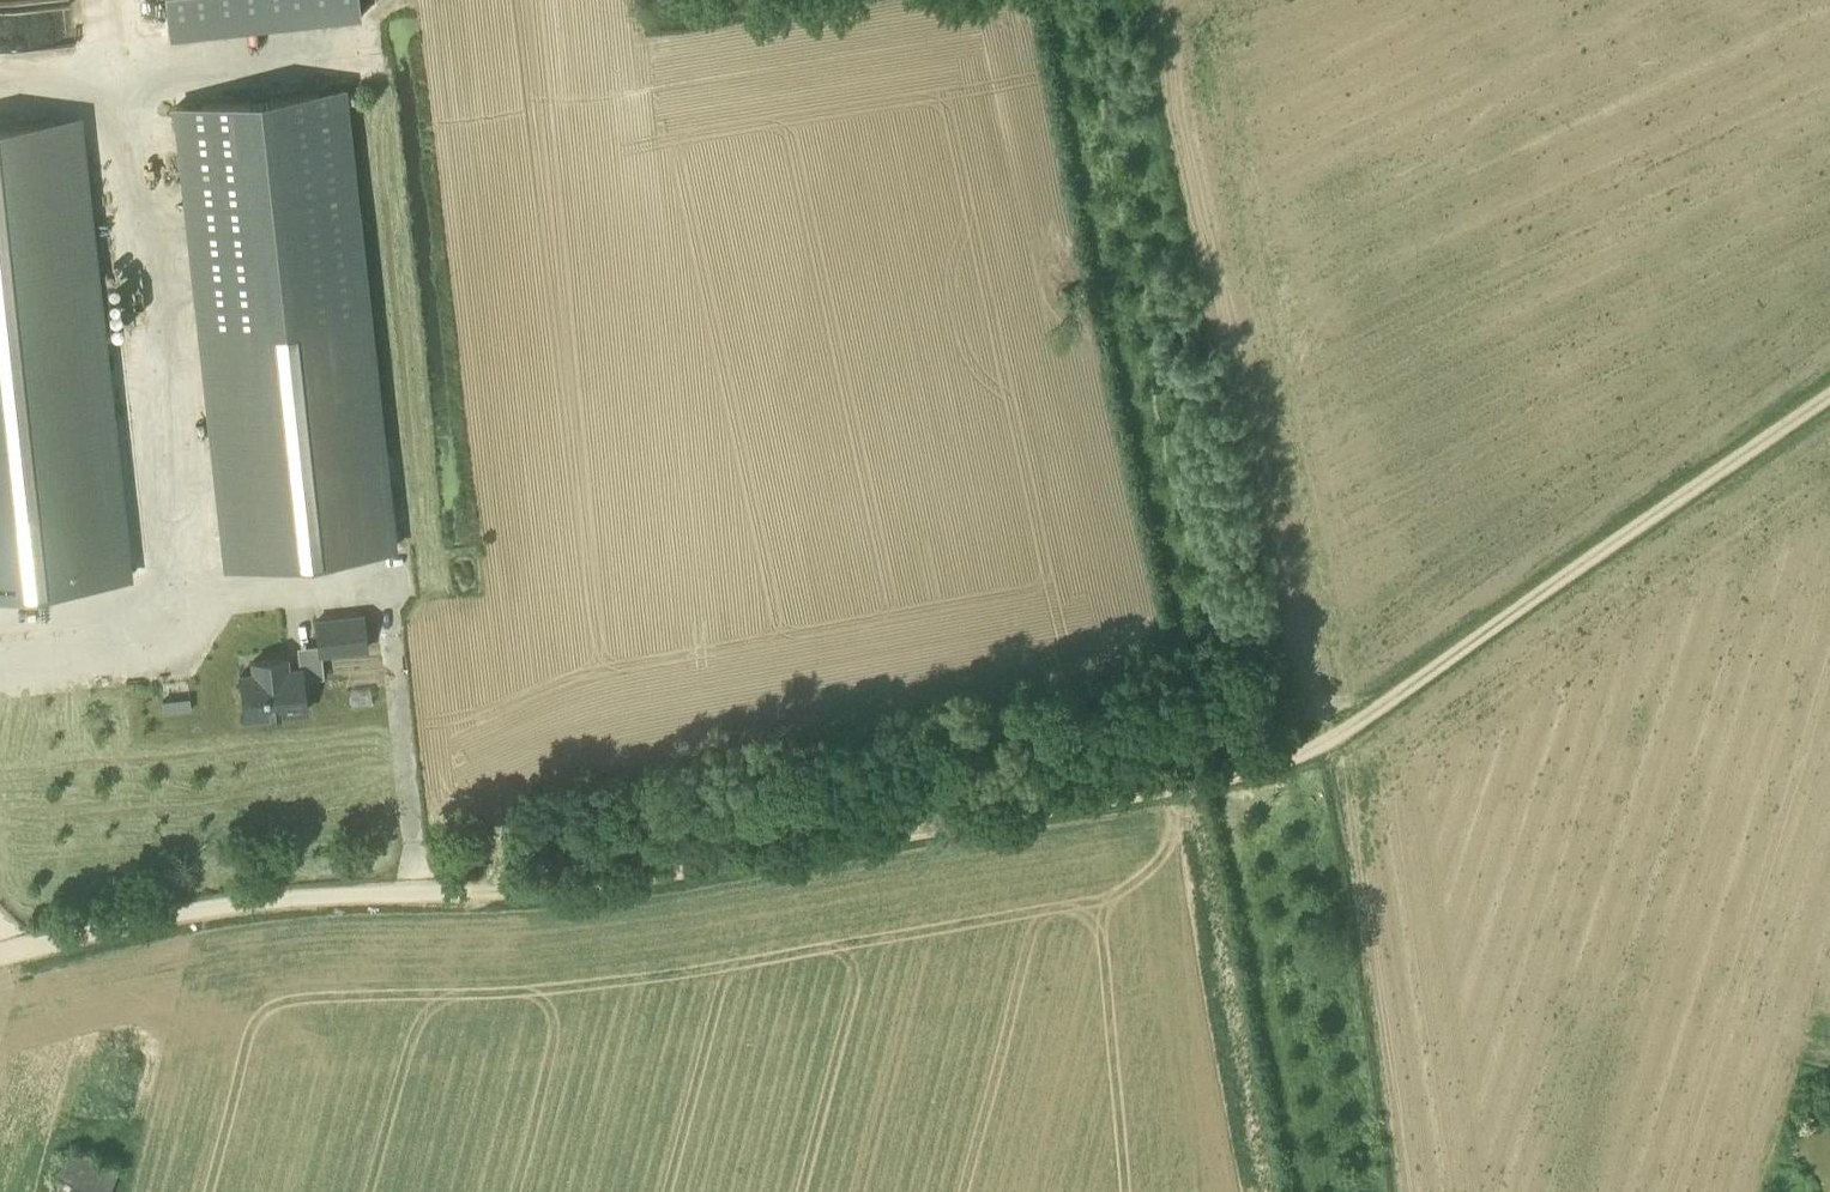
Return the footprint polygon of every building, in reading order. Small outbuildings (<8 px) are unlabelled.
[(175,34),(360,7),(359,0),(170,0),(175,34)] [(176,106),(228,566),(392,548),(341,88),(176,106)] [(128,577),(80,137),(54,118),(0,124),(0,591),(128,577)] [(317,645),(318,653),(322,653),(366,648),(362,615),(315,620),(317,645)] [(324,677),(322,653),(318,653),(317,645),(300,647),(300,667),(302,678),(324,677)] [(239,674),(244,717),(305,710),(302,678),(300,667),(287,669),(285,657),(252,661),(253,673),(239,674)] [(57,1169),(49,1191),(109,1191),(110,1189),(119,1165),(66,1145),(57,1169)]
